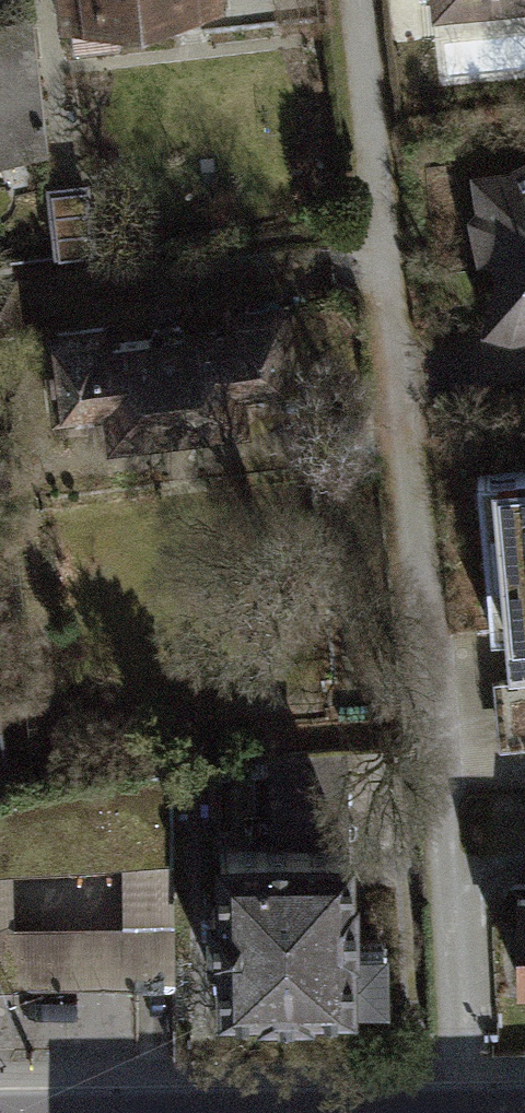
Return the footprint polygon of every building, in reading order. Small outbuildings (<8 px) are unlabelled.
[(71,48),(121,42),(118,9),(167,4),(181,14),(200,12),(209,0),(66,0),(71,48)] [(42,107),(33,22),(0,25),(0,95),(0,99),(42,107)] [(488,325),(510,330),(524,327),(524,171),(513,176),(480,181),(484,213),(479,221),(484,256),(499,254),(505,255),(488,325)] [(51,190),(58,256),(92,253),(85,186),(51,190)] [(50,335),(58,412),(111,406),(114,432),(244,419),(241,394),(296,389),(288,311),(230,317),(231,333),(184,338),(182,328),(152,331),(153,341),(104,346),(102,330),(50,335)] [(493,631),(524,628),(524,471),(479,476),(493,631)] [(272,759),(272,850),(347,849),(345,751),(272,759)] [(174,851),(175,763),(5,774),(0,775),(0,861),(14,860),(122,854),(174,851)] [(224,944),(224,1002),(266,1002),(266,1010),(310,1010),(310,1003),(354,1003),(354,993),(387,993),(387,942),(353,943),(352,849),(347,849),(272,850),(223,850),(224,905),(215,905),(216,944),(224,944)] [(174,851),(122,854),(123,920),(14,920),(14,860),(0,861),(0,980),(180,979),(174,851)]
